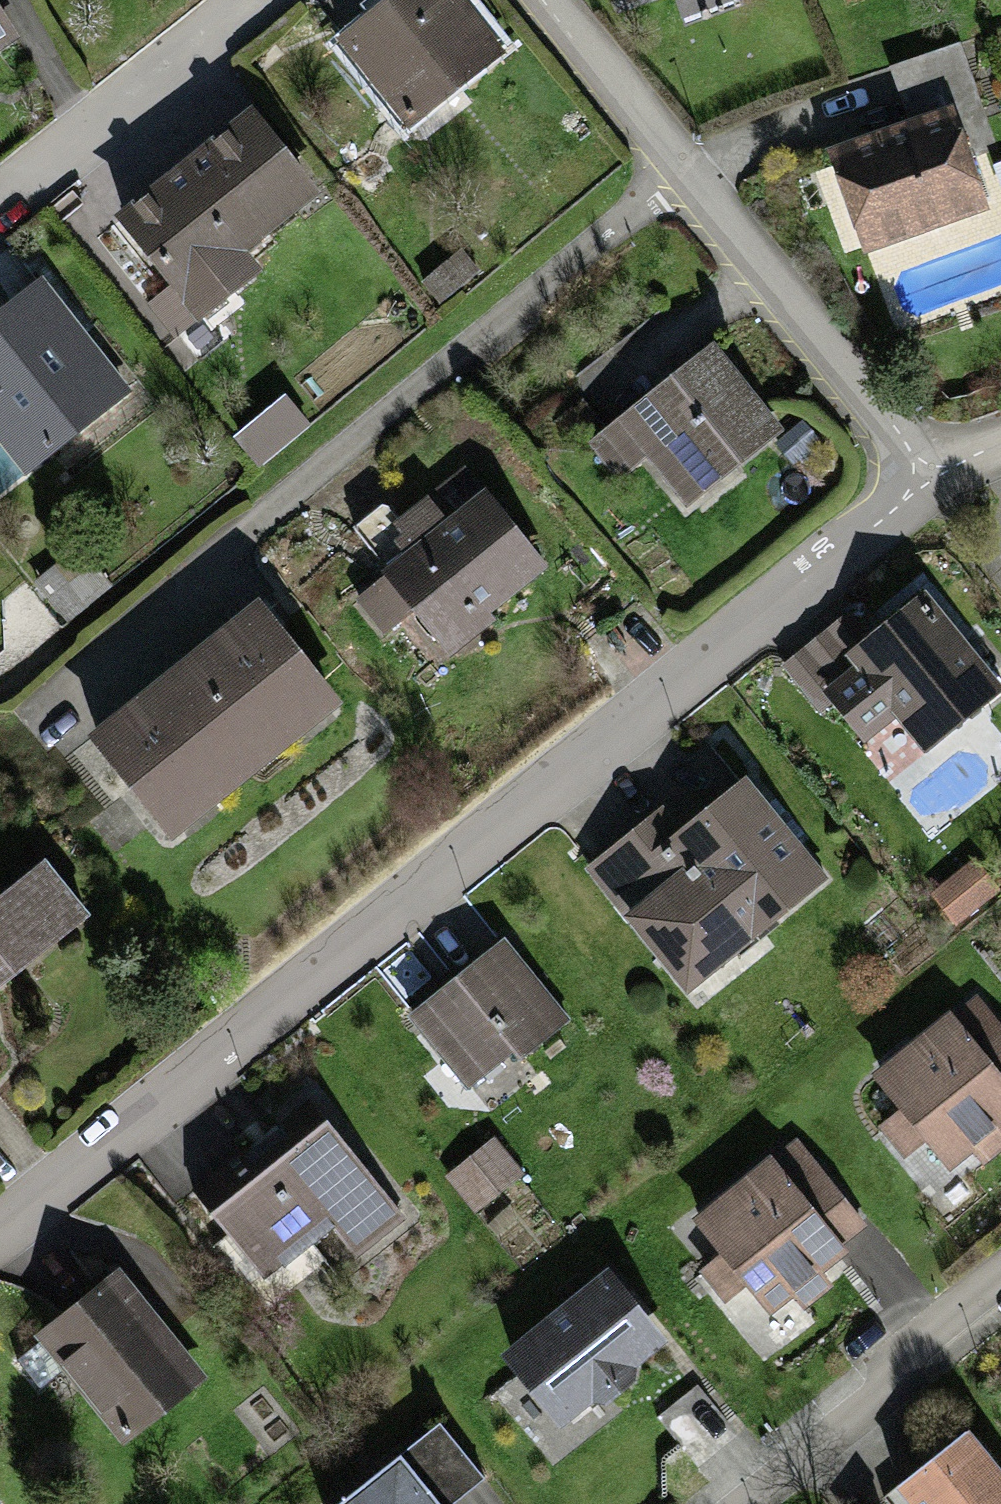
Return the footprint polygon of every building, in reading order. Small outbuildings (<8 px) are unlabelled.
[(335,50),(400,131),(498,53),(455,0),(398,0),(335,50)] [(17,40),(0,15),(0,52),(17,40)] [(960,120),(831,158),(860,255),(988,217),(960,120)] [(253,128),(126,227),(181,298),(309,198),(253,128)] [(0,321),(0,443),(26,477),(128,397),(42,288),(0,321)] [(716,355),(591,447),(620,486),(655,460),(687,503),(777,436),(716,355)] [(415,557),(382,582),(437,654),(540,578),(465,477),(394,530),(415,557)] [(943,597),(810,688),(861,761),(914,725),(934,754),(1000,708),(1000,681),(943,597)] [(256,621),(87,754),(167,856),(336,724),(256,621)] [(747,792),(605,897),(681,998),(823,893),(747,792)] [(41,866),(0,900),(0,984),(82,916),(41,866)] [(507,945),(405,1021),(463,1099),(565,1023),(507,945)] [(991,1003),(893,1091),(975,1181),(1000,1158),(1000,1014),(991,1003)] [(316,1107),(192,1200),(253,1282),(322,1230),(346,1263),(402,1222),(316,1107)] [(864,1233),(795,1154),(713,1226),(782,1305),(864,1233)] [(684,1343),(631,1277),(521,1365),(573,1430),(684,1343)] [(120,1283),(39,1345),(115,1443),(196,1381),(120,1283)] [(451,1424),(344,1503),(461,1503),(493,1480),(451,1424)] [(990,1436),(903,1503),(1000,1503),(1000,1449),(990,1436)]
